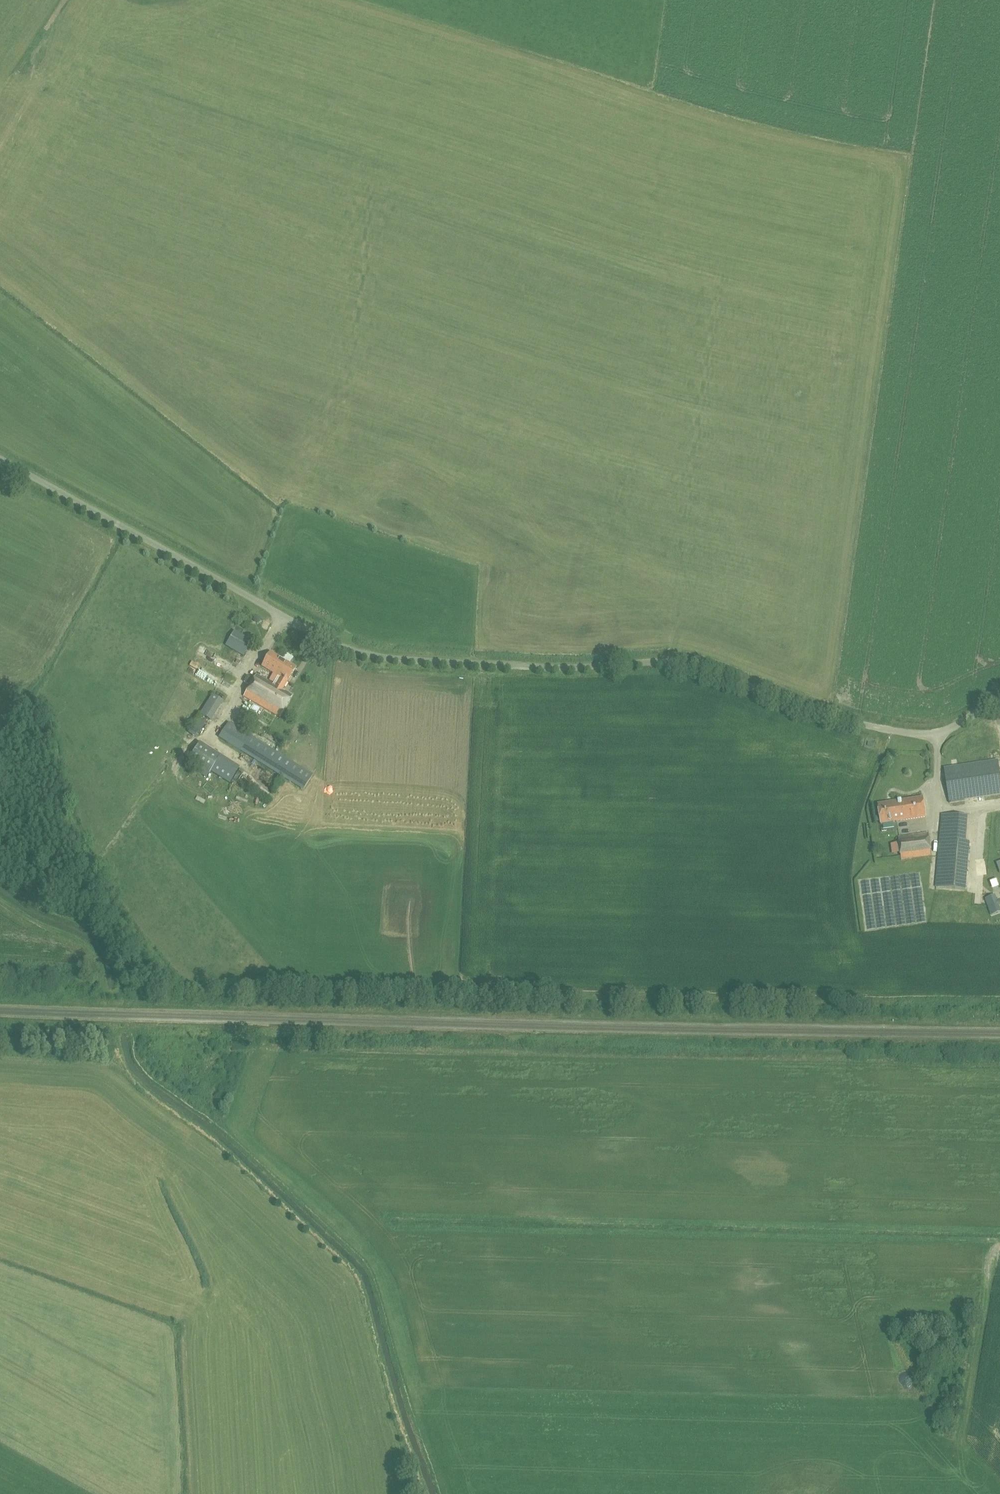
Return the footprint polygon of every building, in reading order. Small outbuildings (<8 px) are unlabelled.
[(225,646),(242,656),(251,641),(234,630),(225,646)] [(284,656),(292,660),(294,654),(286,651),(284,656)] [(267,682),(282,690),(287,682),(288,682),(296,668),(270,652),(262,666),(273,673),(267,682)] [(244,696),(280,717),(292,696),(282,690),(267,682),(256,675),(244,696)] [(199,714),(210,721),(223,702),(211,694),(199,714)] [(218,739),(304,790),(314,774),(228,723),(218,739)] [(192,728),(188,733),(195,737),(198,732),(192,728)] [(188,760),(209,773),(220,756),(199,743),(188,760)] [(212,773),(229,784),(239,768),(220,757),(212,773)] [(950,803),(964,801),(964,799),(999,794),(999,776),(998,761),(944,769),(950,803)] [(270,786),(276,782),(271,774),(265,778),(270,786)] [(878,804),(881,824),(926,817),(923,798),(878,804)] [(936,887),(966,890),(970,842),(965,842),(967,816),(941,814),(939,841),(936,887)] [(898,838),(901,859),(932,855),(928,833),(898,838)] [(996,867),(995,858),(985,859),(985,867),(996,867)] [(933,865),(913,866),(913,876),(933,875),(933,865)] [(913,877),(912,867),(903,868),(905,878),(913,877)] [(995,895),(988,897),(990,903),(988,903),(989,908),(991,908),(992,914),(999,912),(998,906),(999,905),(998,901),(997,901),(995,895)]
